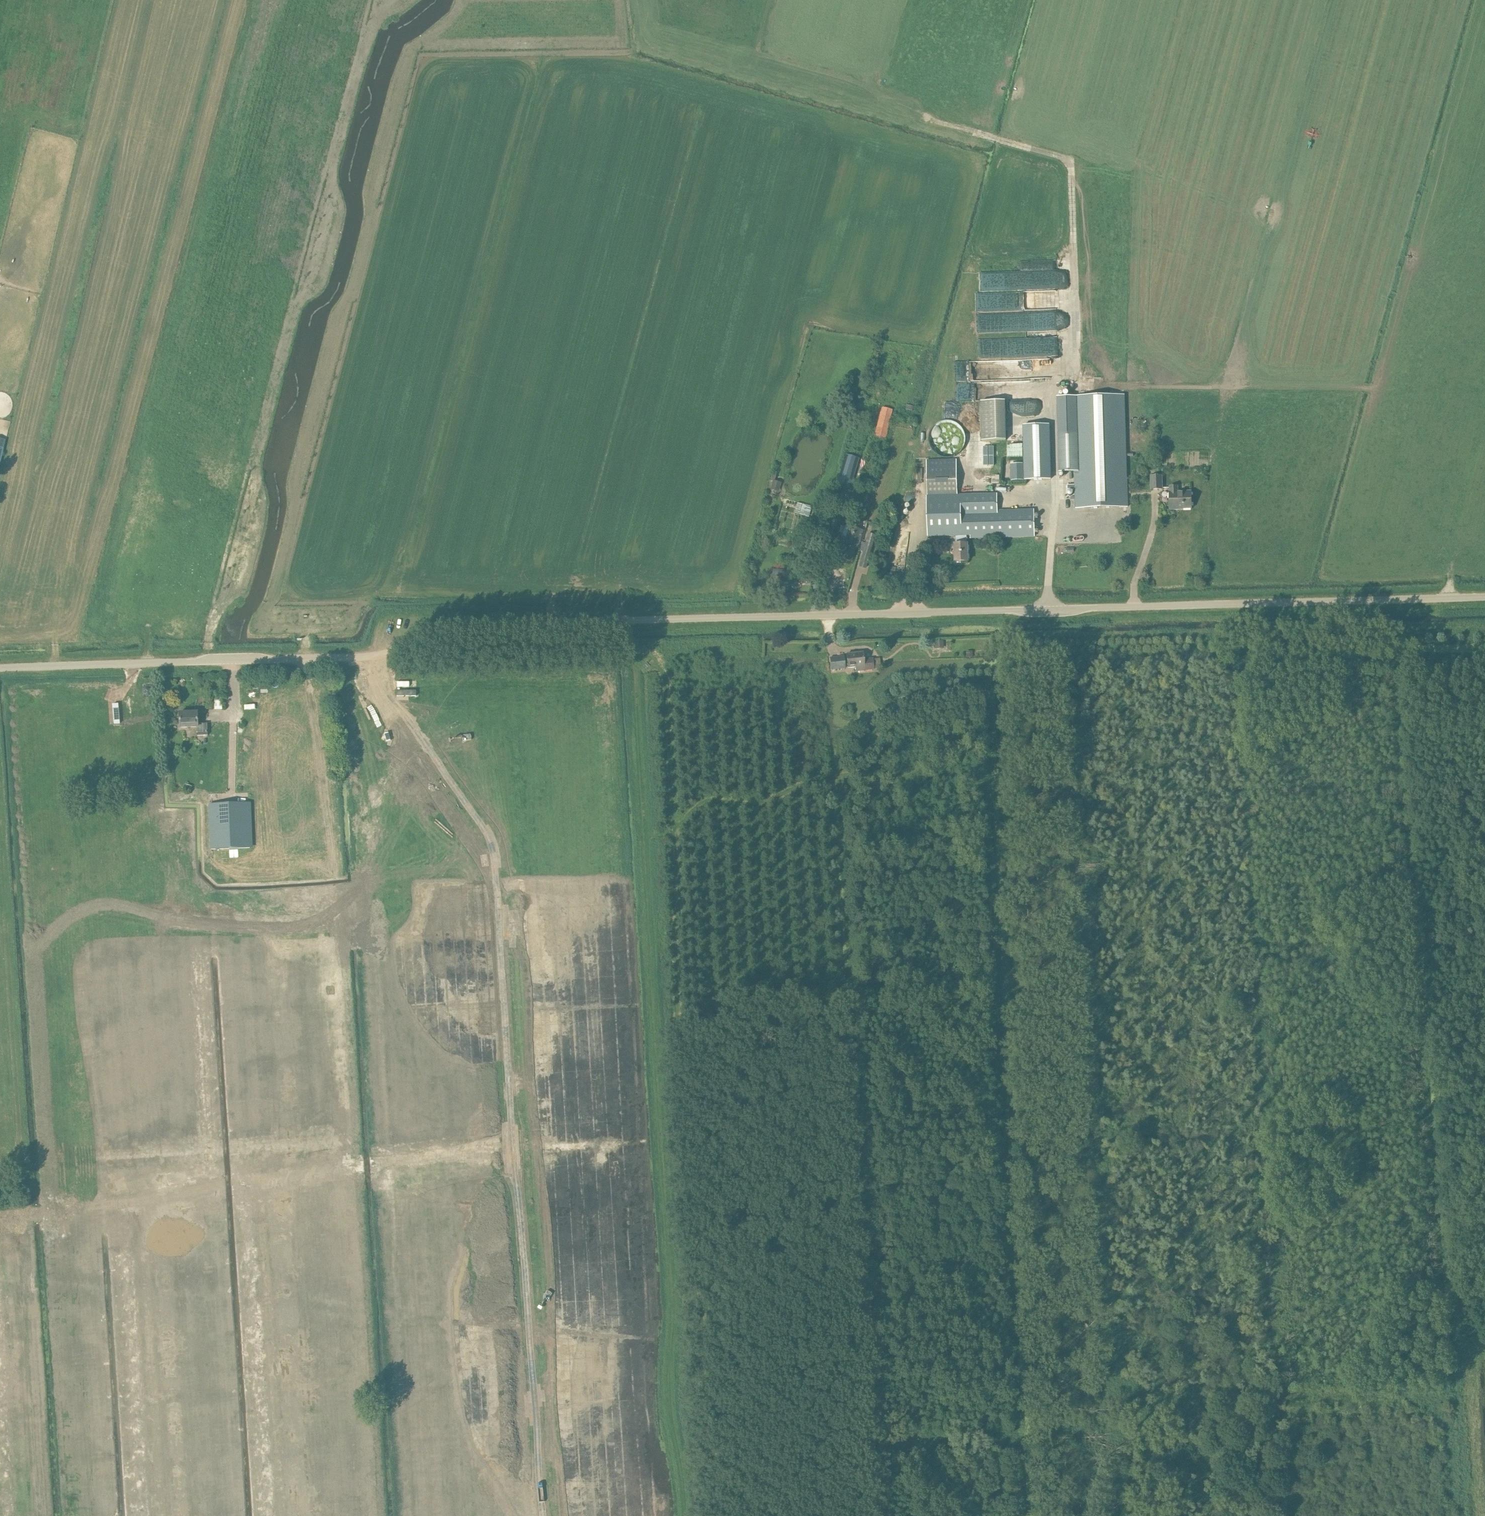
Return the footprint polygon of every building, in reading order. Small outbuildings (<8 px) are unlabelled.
[(1018,267),(980,274),(982,284),(990,282),(990,283),(996,282),(996,284),(1003,283),(1004,285),(1013,284),(1016,302),(1023,301),(1025,311),(1029,311),(1033,332),(1061,327),(1058,309),(1046,311),(1042,291),(1061,288),(1055,257),(1017,264),(1018,267)] [(1072,396),(1057,397),(1058,434),(1059,472),(1074,471),(1074,479),(1075,479),(1075,485),(1075,489),(1075,508),(1128,507),(1127,477),(1127,453),(1125,394),(1072,396)] [(981,442),(1006,441),(1006,400),(981,401),(981,442)] [(881,417),(891,419),(892,411),(882,408),(881,417)] [(1051,479),(1050,424),(1023,424),(1024,463),(1010,463),(1011,480),(1024,480),(1051,479)] [(838,487),(850,491),(855,471),(855,470),(857,462),(850,460),(848,469),(843,468),(838,487)] [(956,536),(956,544),(955,544),(955,561),(968,561),(968,544),(967,544),(967,535),(1034,536),(1035,526),(1034,511),(998,512),(998,493),(957,494),(957,474),(927,475),(929,536),(956,536)] [(1151,490),(1163,489),(1162,474),(1150,475),(1151,490)] [(773,480),(770,490),(778,492),(781,483),(773,480)] [(1192,508),(1191,498),(1191,491),(1178,492),(1177,487),(1169,487),(1170,493),(1169,493),(1170,500),(1170,510),(1179,509),(1192,508)] [(856,506),(854,513),(860,515),(862,507),(856,506)] [(846,538),(843,549),(840,558),(851,561),(855,547),(858,548),(863,530),(847,526),(844,526),(843,528),(842,532),(842,535),(844,537),(846,538)] [(773,569),(772,576),(772,581),(780,581),(781,576),(790,577),(790,570),(773,569)] [(873,666),(870,666),(869,660),(864,660),(863,652),(847,654),(848,668),(855,667),(856,673),(865,672),(864,670),(870,670),(870,668),(873,668),(873,666)] [(833,670),(844,669),(843,657),(832,658),(833,670)] [(198,736),(208,735),(207,723),(198,724),(197,712),(179,713),(180,728),(198,728),(198,736)] [(239,849),(239,853),(250,853),(250,849),(249,807),(208,809),(210,850),(239,849)] [(283,820),(283,833),(293,833),(293,819),(283,820)]
